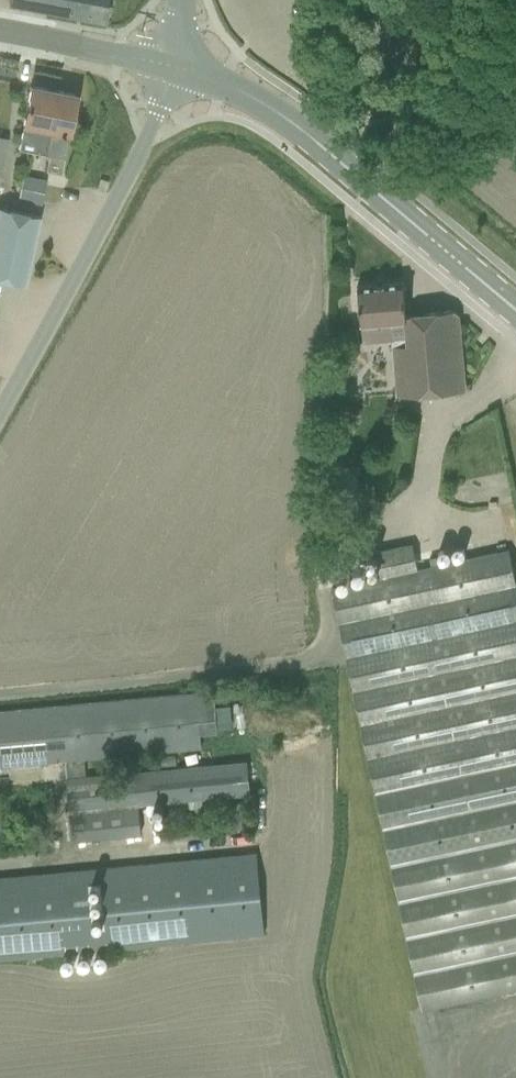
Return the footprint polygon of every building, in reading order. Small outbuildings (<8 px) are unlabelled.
[(7,4),(105,22),(109,0),(8,0),(7,4)] [(42,141),(46,118),(50,119),(56,90),(30,85),(25,107),(19,140),(18,149),(34,152),(44,154),(46,142),(42,141)] [(46,142),(44,154),(48,154),(45,170),(60,173),(75,94),(56,90),(50,119),(46,118),(42,141),(46,142)] [(22,176),(17,198),(41,203),(45,180),(22,176)] [(23,284),(39,216),(0,207),(0,279),(23,284)] [(357,285),(359,307),(362,344),(391,341),(395,389),(464,382),(457,312),(453,309),(405,314),(403,281),(357,285)] [(349,664),(406,937),(422,1012),(515,991),(515,584),(508,549),(417,568),(412,543),(376,551),(381,576),(333,587),(349,664)] [(83,758),(200,746),(198,727),(216,726),(214,691),(0,711),(0,766),(64,760),(73,759),(83,758)] [(83,758),(73,759),(64,760),(72,838),(107,834),(107,830),(124,829),(123,806),(248,792),(245,762),(85,776),(83,758)] [(0,878),(0,959),(264,934),(256,853),(0,878)]
